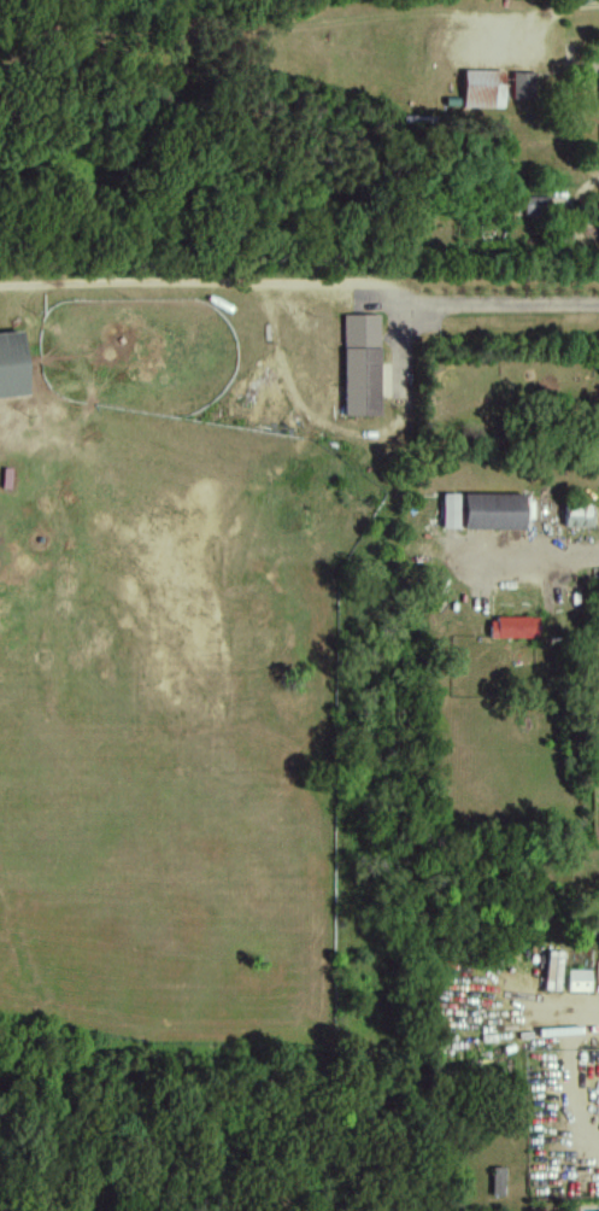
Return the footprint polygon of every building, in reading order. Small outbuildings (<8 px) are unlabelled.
[(503,108),(504,71),(464,70),(463,108),(503,108)] [(511,98),(533,99),(534,73),(512,72),(511,98)] [(523,215),(547,215),(548,197),(524,197),(523,215)] [(342,316),(344,417),(381,417),(379,315),(342,316)] [(27,396),(22,332),(0,334),(0,398),(27,396)] [(458,529),(458,494),(442,494),(441,529),(458,529)] [(463,530),(524,530),(524,520),(537,520),(538,502),(525,502),(525,495),(463,494),(463,530)] [(592,528),(592,507),(565,507),(564,527),(592,528)] [(538,618),(489,618),(489,638),(537,639),(538,618)] [(567,991),(590,992),(590,971),(568,971),(567,991)] [(493,1195),(505,1195),(504,1167),(492,1168),(493,1195)]
